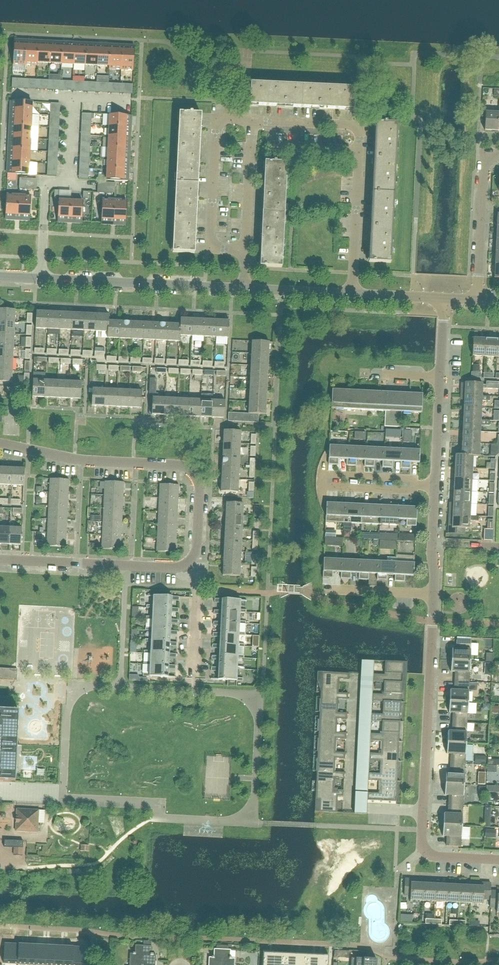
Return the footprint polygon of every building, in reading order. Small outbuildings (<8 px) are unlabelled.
[(13,65),(25,66),(26,41),(14,41),(13,65)] [(37,66),(37,63),(38,42),(26,41),(25,66),(37,66)] [(50,43),(38,42),(37,63),(49,64),(50,43)] [(49,64),(61,64),(62,43),(50,43),(49,64)] [(61,64),(73,65),(74,44),(62,43),(61,64)] [(73,65),(85,66),(86,44),(74,44),(73,65)] [(85,66),(97,66),(98,45),(86,44),(85,66)] [(109,67),(110,46),(98,45),(97,66),(109,67)] [(122,46),(110,46),(109,67),(109,70),(121,70),(122,46)] [(134,47),(122,46),(121,70),(133,71),(134,47)] [(249,106),(250,106),(284,108),(285,85),(251,84),(249,106)] [(284,108),(299,108),(319,109),(320,87),(285,85),(284,108)] [(319,109),(333,110),(354,111),(354,102),(356,102),(356,99),(354,99),(355,89),(320,87),(319,109)] [(10,114),(31,115),(32,103),(11,102),(10,114)] [(484,131),(497,131),(498,113),(485,112),(484,131)] [(178,148),(200,149),(201,114),(193,114),(193,113),(190,113),(190,114),(179,113),(178,148)] [(31,127),(31,115),(10,114),(10,126),(31,127)] [(110,115),(109,126),(130,128),(131,116),(110,115)] [(375,123),(374,144),(374,158),(396,159),(398,124),(387,124),(387,122),(385,122),(385,123),(375,123)] [(9,138),(30,139),(31,127),(10,126),(9,138)] [(109,137),(130,138),(130,128),(109,126),(109,137)] [(109,137),(108,148),(129,149),(130,138),(109,137)] [(29,151),(30,139),(9,138),(8,150),(29,151)] [(129,149),(108,148),(108,159),(129,160),(129,149)] [(178,148),(176,183),(198,184),(200,149),(178,148)] [(29,163),(29,151),(8,150),(8,162),(29,163)] [(372,193),(394,194),(396,159),(374,158),(372,193)] [(108,159),(107,170),(128,171),(129,160),(108,159)] [(28,175),(29,163),(8,162),(7,174),(28,175)] [(263,197),(285,199),(287,164),(276,163),(276,162),(274,162),(274,163),(265,163),(263,197)] [(128,171),(107,170),(107,181),(128,182),(128,171)] [(176,183),(174,218),(196,219),(198,184),(176,183)] [(372,193),(371,213),(370,227),(393,229),(394,194),(372,193)] [(5,220),(17,220),(18,196),(6,195),(5,220)] [(31,197),(18,196),(17,220),(30,221),(31,197)] [(263,197),(261,232),(284,233),(285,199),(263,197)] [(113,225),(114,201),(102,200),(101,224),(113,225)] [(70,223),(71,202),(58,201),(57,222),(70,223)] [(114,201),(113,225),(126,226),(127,201),(114,201)] [(71,202),(70,223),(82,223),(83,202),(71,202)] [(195,254),(196,219),(174,218),(173,253),(195,254)] [(370,227),(369,262),(391,263),(393,229),(370,227)] [(260,267),(282,268),(284,233),(261,232),(260,267)] [(15,323),(15,311),(0,310),(0,322),(15,323)] [(48,330),(49,312),(36,312),(35,329),(48,330)] [(60,331),(61,313),(49,312),(48,330),(60,331)] [(72,331),(73,314),(61,313),(60,331),(72,331)] [(84,332),(85,314),(73,314),(72,331),(84,332)] [(96,332),(96,315),(85,314),(84,332),(96,332)] [(108,321),(109,321),(109,315),(96,315),(96,332),(107,333),(108,333),(108,321)] [(192,337),(193,319),(180,319),(180,325),(180,336),(192,337)] [(204,338),(205,320),(193,319),(192,337),(204,338)] [(216,338),(217,320),(205,320),(204,338),(216,338)] [(217,320),(216,338),(228,339),(229,321),(217,320)] [(108,333),(107,333),(107,339),(119,340),(120,322),(109,321),(108,321),(108,333)] [(0,322),(0,334),(14,335),(15,323),(0,322)] [(120,322),(119,340),(131,340),(132,322),(120,322)] [(132,322),(131,340),(143,341),(144,323),(132,322)] [(156,341),(156,324),(144,323),(143,341),(156,341)] [(168,342),(168,324),(156,324),(156,341),(168,342)] [(180,325),(168,324),(168,342),(180,342),(180,336),(180,325)] [(14,347),(14,335),(0,334),(0,346),(14,347)] [(472,356),(485,357),(485,339),(472,339),(473,339),(472,356)] [(496,358),(497,340),(485,339),(485,357),(496,358)] [(269,343),(252,342),(251,354),(269,355),(269,343)] [(0,346),(0,358),(13,359),(14,347),(0,346)] [(269,355),(251,354),(251,366),(268,367),(269,355)] [(13,371),(13,359),(0,358),(0,370),(13,371)] [(268,367),(251,366),(250,378),(268,379),(268,367)] [(12,383),(13,371),(0,370),(0,383),(12,383)] [(268,379),(250,378),(250,390),(267,391),(268,379)] [(44,398),(45,381),(33,380),(32,398),(44,398)] [(57,381),(45,381),(44,398),(56,399),(57,381)] [(57,381),(56,399),(68,399),(69,382),(57,381)] [(68,399),(80,400),(81,382),(69,382),(68,399)] [(464,395),(464,396),(482,397),(483,384),(465,383),(465,388),(462,388),(461,394),(464,395)] [(92,389),(91,407),(104,407),(105,390),(92,389)] [(117,390),(105,390),(104,407),(116,408),(117,390)] [(128,408),(129,391),(117,390),(116,408),(128,408)] [(267,391),(250,390),(249,402),(266,403),(267,391)] [(332,390),(331,409),(385,412),(384,427),(400,427),(401,413),(422,414),(423,394),(332,390)] [(142,391),(129,391),(128,408),(141,409),(142,391)] [(490,397),(482,397),(464,396),(464,408),(481,409),(482,401),(490,402),(490,397)] [(152,398),(152,416),(164,416),(165,398),(152,398)] [(177,399),(165,398),(164,416),(176,417),(177,399)] [(189,400),(177,399),(176,417),(188,417),(189,400)] [(201,400),(189,400),(188,417),(200,418),(201,400)] [(213,401),(201,400),(200,418),(212,419),(213,401)] [(225,401),(213,401),(212,419),(224,419),(225,401)] [(249,402),(248,414),(253,414),(258,415),(266,415),(266,403),(249,402)] [(464,408),(463,420),(481,421),(481,409),(464,408)] [(481,421),(463,420),(463,432),(480,433),(481,425),(490,426),(490,421),(481,421)] [(241,432),(224,431),(223,443),(241,444),(241,432)] [(463,432),(462,444),(480,445),(480,433),(463,432)] [(222,455),(240,456),(241,444),(223,443),(222,455)] [(462,444),(461,455),(461,456),(473,456),(473,457),(479,457),(480,445),(462,444)] [(348,447),(329,446),(328,465),(338,466),(338,460),(347,460),(348,447)] [(366,448),(348,447),(347,460),(346,466),(356,466),(356,460),(365,461),(366,448)] [(384,449),(366,448),(365,461),(364,467),(374,467),(374,461),(382,462),(383,462),(384,449)] [(402,450),(384,449),(383,462),(382,462),(382,468),(392,468),(392,462),(400,463),(401,463),(402,450)] [(401,463),(400,463),(400,469),(410,469),(410,463),(419,464),(420,450),(402,450),(401,463)] [(222,467),(239,468),(240,456),(222,455),(222,467)] [(472,468),(473,457),(473,456),(461,456),(461,455),(455,455),(455,467),(472,468)] [(486,469),(495,470),(496,460),(491,459),(491,463),(486,463),(486,469)] [(221,480),(239,481),(239,468),(222,467),(221,480)] [(472,480),(472,468),(455,467),(454,479),(472,480)] [(12,486),(12,469),(0,468),(0,475),(0,486),(12,486)] [(25,469),(12,469),(12,486),(24,487),(25,469)] [(49,493),(69,494),(69,480),(50,479),(49,493)] [(454,479),(453,491),(471,492),(472,480),(454,479)] [(221,480),(220,492),(238,493),(239,481),(221,480)] [(124,497),(124,483),(105,482),(104,496),(124,497)] [(178,499),(179,486),(160,485),(159,498),(178,499)] [(453,491),(453,503),(471,504),(471,492),(453,491)] [(49,493),(48,506),(68,507),(69,494),(49,493)] [(104,496),(103,509),(123,510),(124,497),(104,496)] [(159,498),(158,512),(178,513),(178,499),(159,498)] [(244,504),(238,504),(226,503),(225,515),(243,516),(244,504)] [(326,517),(325,522),(326,522),(344,523),(345,504),(326,503),(326,517)] [(453,515),(470,516),(471,504),(453,503),(453,508),(450,508),(449,514),(453,515)] [(363,505),(345,504),(344,523),(362,524),(363,505)] [(362,524),(380,525),(381,506),(363,505),(362,524)] [(67,520),(68,507),(48,506),(48,520),(67,520)] [(399,507),(381,506),(380,525),(398,526),(398,520),(399,507)] [(398,520),(406,520),(406,526),(416,527),(417,508),(399,507),(398,520)] [(122,523),(123,510),(103,509),(103,522),(122,523)] [(177,526),(178,513),(158,512),(158,525),(177,526)] [(247,516),(243,516),(225,515),(225,527),(242,528),(243,522),(247,522),(247,516)] [(470,516),(453,515),(452,520),(449,520),(449,527),(448,534),(464,535),(464,529),(470,529),(470,521),(478,522),(479,517),(470,516)] [(48,520),(47,533),(67,534),(67,520),(48,520)] [(103,522),(102,536),(122,537),(122,523),(103,522)] [(158,525),(157,538),(176,539),(177,526),(158,525)] [(9,527),(0,527),(0,545),(9,545),(9,527)] [(9,527),(9,545),(21,546),(22,528),(9,527)] [(242,540),(242,528),(225,527),(224,539),(242,540)] [(47,533),(46,546),(66,547),(67,534),(47,533)] [(102,536),(101,549),(121,550),(122,537),(102,536)] [(157,538),(156,552),(176,553),(176,539),(157,538)] [(241,552),(242,540),(224,539),(224,551),(241,552)] [(241,552),(224,551),(223,563),(241,564),(241,552)] [(324,559),(323,578),(333,579),(333,573),(341,573),(342,560),(324,559)] [(360,561),(342,560),(341,573),(341,579),(351,580),(351,574),(359,574),(360,561)] [(378,562),(360,561),(359,574),(359,580),(369,580),(369,574),(377,575),(378,562)] [(395,576),(396,563),(378,562),(377,575),(377,581),(387,581),(387,575),(395,576)] [(241,564),(223,563),(222,576),(240,577),(241,564)] [(414,563),(396,563),(395,576),(395,582),(405,582),(405,576),(414,577),(414,563)] [(153,596),(152,606),(152,608),(172,609),(172,597),(158,596),(153,596)] [(240,612),(240,610),(240,600),(235,600),(221,599),(221,603),(221,611),(240,612)] [(152,608),(152,617),(152,619),(171,620),(171,612),(172,609),(152,608)] [(221,615),(220,622),(220,623),(239,624),(239,621),(240,613),(240,612),(221,611),(221,615)] [(170,631),(171,624),(171,620),(152,619),(152,620),(151,628),(151,631),(170,632),(170,631)] [(220,626),(220,634),(239,635),(239,633),(239,624),(220,623),(220,626)] [(151,631),(151,640),(151,642),(170,643),(170,635),(170,632),(151,631)] [(220,638),(219,645),(219,646),(238,646),(238,644),(239,636),(239,635),(220,634),(220,638)] [(452,650),(451,661),(470,662),(471,641),(457,640),(457,641),(459,641),(458,650),(452,650)] [(151,643),(150,651),(150,654),(169,655),(169,654),(170,647),(170,643),(151,642),(151,643)] [(219,649),(219,656),(219,657),(238,658),(238,655),(238,647),(238,646),(219,646),(219,649)] [(150,654),(150,663),(150,665),(169,666),(169,665),(169,658),(169,655),(150,654)] [(218,660),(218,668),(237,669),(237,667),(238,658),(219,657),(218,660)] [(469,682),(470,662),(451,661),(451,672),(457,672),(457,682),(469,682)] [(372,682),(384,682),(402,683),(403,663),(385,662),(384,675),(372,675),(372,682)] [(150,665),(149,674),(149,677),(164,678),(164,677),(168,678),(168,669),(169,666),(150,665)] [(218,668),(218,672),(217,680),(222,680),(221,681),(236,681),(237,678),(237,670),(237,669),(218,668)] [(17,670),(0,669),(0,680),(17,681),(17,670)] [(322,673),(321,693),(338,694),(338,693),(339,680),(349,680),(349,674),(322,673)] [(401,703),(402,683),(384,682),(383,695),(371,694),(371,702),(383,702),(401,703)] [(468,703),(469,682),(457,682),(456,691),(450,691),(449,702),(468,703)] [(337,714),(338,713),(338,700),(348,700),(348,694),(338,693),(338,694),(321,693),(320,713),(337,714)] [(400,722),(401,703),(383,702),(382,715),(371,714),(370,721),(382,722),(400,722)] [(467,723),(468,703),(449,702),(449,713),(455,713),(455,723),(467,723)] [(10,782),(15,783),(18,712),(0,711),(0,782),(10,782)] [(320,713),(319,732),(336,733),(337,733),(337,719),(347,720),(347,714),(338,713),(337,714),(320,713)] [(369,741),(381,742),(381,741),(399,742),(400,722),(382,722),(381,734),(370,734),(369,741)] [(466,744),(467,723),(455,723),(454,732),(448,732),(447,743),(466,744)] [(319,732),(318,752),(336,753),(336,739),(346,740),(346,733),(337,733),(336,733),(319,732)] [(398,762),(399,742),(381,741),(381,742),(380,754),(369,754),(368,761),(380,762),(380,761),(398,762)] [(465,765),(466,744),(447,743),(447,754),(453,755),(452,764),(465,765)] [(335,773),(335,772),(335,759),(345,759),(345,753),(336,753),(318,752),(317,772),(335,773)] [(397,782),(398,762),(380,761),(380,762),(380,774),(368,773),(367,781),(379,781),(397,782)] [(446,773),(445,784),(464,785),(465,765),(452,764),(452,773),(446,773)] [(317,772),(316,792),(334,793),(334,792),(334,779),(344,779),(344,773),(335,772),(335,773),(317,772)] [(379,794),(367,793),(366,800),(396,802),(397,782),(379,781),(379,794)] [(463,806),(464,785),(445,784),(445,795),(451,796),(450,805),(463,806)] [(338,797),(343,797),(343,791),(337,790),(337,792),(334,792),(334,793),(316,792),(315,812),(337,813),(338,797)] [(444,814),(443,825),(462,826),(463,806),(450,805),(450,814),(444,814)] [(16,831),(38,833),(39,811),(17,809),(16,831)] [(461,847),(462,826),(443,825),(442,837),(449,837),(448,846),(446,846),(461,847)] [(21,842),(2,841),(2,848),(13,848),(12,856),(20,856),(21,842)] [(411,900),(422,901),(423,880),(405,879),(404,895),(410,895),(410,901),(411,901),(411,900)] [(435,881),(423,880),(422,901),(434,902),(435,884),(435,881)] [(466,886),(459,885),(458,903),(471,903),(472,882),(466,882),(466,886)] [(491,883),(472,882),(471,903),(482,904),(483,904),(483,899),(490,899),(490,892),(491,883)] [(447,885),(435,884),(434,902),(446,902),(447,885)] [(459,885),(447,885),(446,902),(458,903),(459,885)] [(490,892),(490,899),(489,907),(496,907),(496,913),(497,913),(497,912),(498,913),(498,892),(490,892)] [(4,944),(3,964),(17,964),(18,944),(4,944)] [(18,944),(17,964),(26,964),(27,945),(18,944)] [(26,964),(28,964),(35,964),(36,945),(27,945),(26,964)] [(46,946),(36,945),(35,964),(45,964),(46,946)] [(143,946),(135,945),(135,953),(133,953),(133,954),(130,953),(129,964),(142,964),(143,946)] [(45,964),(53,964),(54,946),(46,946),(45,964)] [(64,947),(54,946),(53,964),(63,964),(64,947)] [(143,946),(142,964),(156,964),(156,955),(153,955),(153,954),(151,954),(152,946),(143,946)] [(63,964),(72,964),(73,947),(64,947),(63,964)] [(72,964),(86,964),(87,948),(73,947),(72,964)] [(222,950),(214,949),(214,957),(212,957),(212,958),(209,958),(208,964),(221,964),(222,950)] [(235,959),(232,959),(232,958),(230,958),(230,950),(222,950),(221,964),(235,964),(235,959)] [(262,964),(273,964),(273,953),(263,953),(262,964)] [(285,954),(273,953),(273,964),(285,964),(285,954)] [(285,964),(296,964),(296,955),(285,954),(285,964)] [(296,964),(306,964),(307,955),(296,955),(296,964)] [(306,964),(317,964),(318,956),(307,955),(306,964)] [(317,964),(328,964),(328,956),(318,956),(317,964)]
